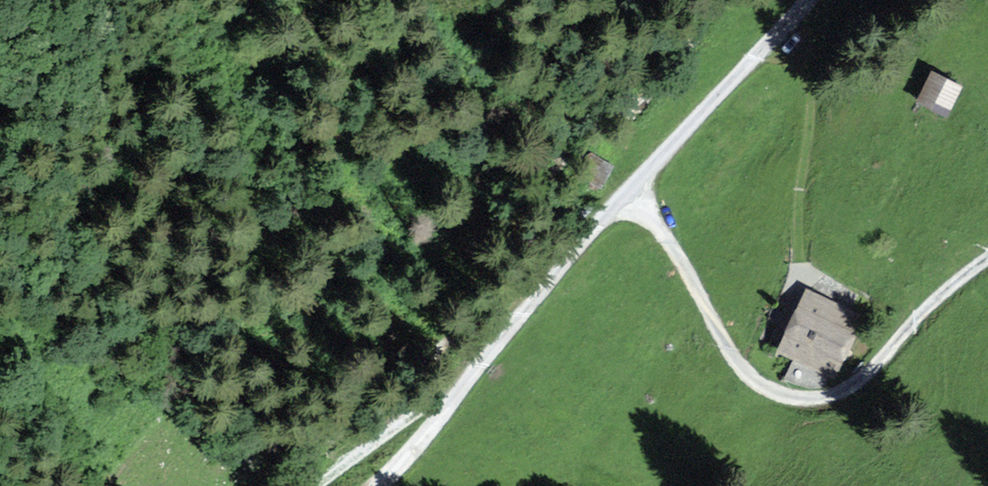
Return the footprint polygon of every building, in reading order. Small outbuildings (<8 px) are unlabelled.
[(969,91),(928,68),(911,98),(952,122),(969,91)] [(864,312),(794,282),(766,345),(836,376),(864,312)]
